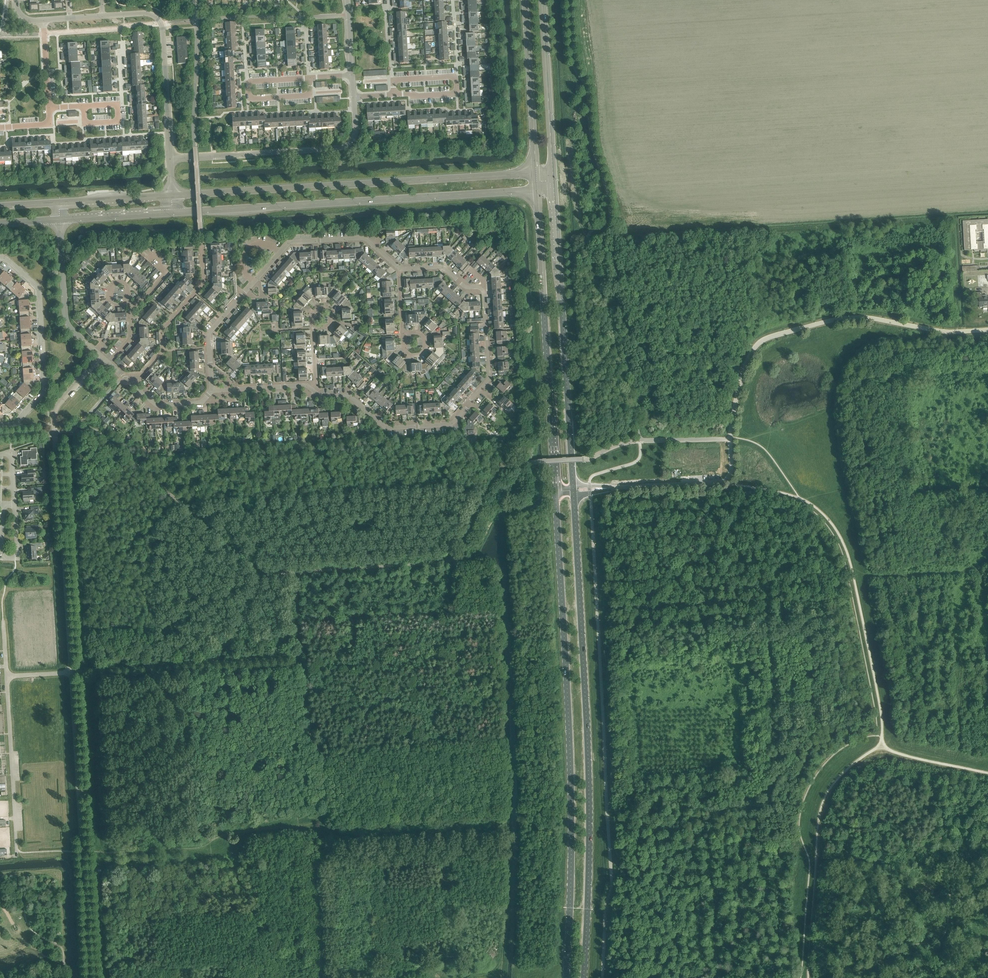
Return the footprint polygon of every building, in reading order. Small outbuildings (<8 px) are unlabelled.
[(33,1),(30,1),(30,11),(47,10),(46,4),(38,4),(38,0),(33,0),(33,1)] [(46,4),(47,10),(63,9),(62,0),(54,0),(54,3),(46,4)] [(132,40),(133,40),(142,39),(142,32),(133,33),(133,37),(132,37),(132,40)] [(185,58),(187,58),(186,37),(176,37),(178,64),(185,63),(185,58)] [(481,96),(472,97),(472,103),(475,103),(475,106),(482,105),(481,103),(481,102),(481,96)] [(963,221),(964,250),(972,250),(972,248),(974,248),(974,251),(987,250),(987,248),(987,247),(987,220),(963,221)] [(386,243),(392,241),(395,239),(395,231),(386,231),(387,237),(385,238),(386,243)] [(391,247),(395,250),(401,244),(395,239),(392,241),(394,243),(391,247)] [(399,255),(403,259),(405,253),(407,249),(401,244),(395,250),(400,254),(399,255)] [(350,259),(357,258),(361,248),(355,249),(355,250),(349,250),(350,259)] [(357,258),(363,264),(369,257),(365,253),(365,252),(361,248),(357,258)] [(448,257),(452,261),(458,254),(460,252),(456,248),(454,250),(448,257)] [(409,258),(415,257),(415,249),(407,249),(405,253),(403,259),(409,259),(409,258)] [(287,262),(293,268),(298,262),(293,252),(289,257),(290,258),(287,262)] [(293,252),(298,262),(306,262),(305,253),(300,253),(299,252),(293,252)] [(452,261),(457,264),(457,265),(462,258),(458,254),(452,261)] [(481,266),(487,259),(482,256),(472,267),(474,268),(478,264),(481,266)] [(363,264),(367,267),(373,261),(369,257),(363,264)] [(456,265),(460,269),(466,263),(467,262),(462,258),(457,265),(457,264),(456,265)] [(485,270),(491,263),(487,259),(481,266),(485,270)] [(367,267),(372,271),(378,265),(373,261),(367,267)] [(281,268),(279,271),(286,276),(289,272),(283,266),(280,264),(278,262),(276,264),(281,268)] [(283,266),(289,272),(293,268),(287,262),(283,266)] [(466,263),(460,269),(464,273),(470,267),(466,263)] [(489,274),(495,267),(491,263),(485,270),(489,274)] [(372,271),(376,275),(382,268),(378,265),(372,271)] [(105,266),(101,270),(108,276),(109,274),(105,266)] [(277,273),(275,275),(282,281),(286,276),(279,271),(274,266),(272,268),(277,273)] [(491,275),(500,271),(495,267),(489,274),(491,275)] [(185,268),(185,276),(189,277),(189,274),(194,274),(193,268),(185,268)] [(376,275),(382,280),(386,278),(391,275),(387,271),(386,272),(382,268),(376,275)] [(1,283),(9,274),(6,272),(6,273),(1,269),(0,269),(0,282),(1,283)] [(138,272),(133,269),(128,275),(132,279),(138,272)] [(101,270),(97,275),(104,281),(108,276),(101,270)] [(142,276),(138,272),(132,279),(136,283),(142,276)] [(1,283),(8,289),(15,281),(11,278),(12,276),(9,274),(1,283)] [(97,275),(93,279),(100,285),(104,281),(97,275)] [(275,275),(268,283),(273,285),(277,286),(282,281),(275,275)] [(966,288),(987,287),(987,275),(965,276),(966,288)] [(146,280),(142,276),(136,283),(135,283),(140,287),(145,281),(146,280)] [(185,276),(180,282),(187,288),(189,290),(191,292),(193,290),(188,286),(191,283),(187,280),(189,277),(185,276)] [(428,288),(435,287),(437,283),(439,277),(433,278),(433,279),(427,279),(428,288)] [(435,287),(441,292),(447,286),(443,282),(443,281),(439,277),(437,283),(435,287)] [(382,280),(382,288),(391,287),(391,281),(386,282),(386,278),(382,280)] [(8,289),(14,294),(22,286),(19,283),(18,284),(15,281),(8,289)] [(150,285),(145,281),(140,287),(144,291),(150,285)] [(180,282),(176,286),(182,291),(183,292),(187,288),(180,282)] [(273,285),(268,283),(268,295),(277,294),(277,286),(273,285)] [(445,296),(450,300),(455,293),(453,291),(458,286),(456,284),(454,287),(451,290),(445,296)] [(176,285),(172,290),(178,295),(182,291),(176,286),(176,285)] [(299,295),(301,297),(308,303),(312,299),(311,298),(313,296),(309,288),(308,285),(299,295)] [(14,294),(18,298),(28,297),(28,293),(24,289),(25,288),(22,286),(14,294)] [(441,292),(445,296),(451,290),(447,286),(441,292)] [(333,287),(321,288),(321,297),(327,297),(327,295),(330,295),(333,287)] [(342,295),(333,287),(330,295),(332,296),(331,298),(335,302),(342,295)] [(391,287),(382,288),(383,297),(392,296),(391,287)] [(211,288),(207,292),(214,298),(218,294),(211,288)] [(321,288),(309,288),(313,296),(315,295),(316,298),(321,297),(321,288)] [(172,290),(168,294),(175,300),(178,295),(172,290)] [(987,305),(987,296),(982,296),(982,291),(975,291),(975,297),(978,297),(979,306),(983,306),(983,307),(987,307),(987,305)] [(214,298),(207,292),(203,297),(210,303),(214,298)] [(450,300),(454,304),(460,297),(455,293),(450,300)] [(168,294),(164,298),(171,304),(175,300),(168,294)] [(350,302),(342,295),(335,302),(339,306),(341,304),(343,306),(350,302)] [(18,298),(19,306),(30,306),(30,302),(29,302),(28,297),(18,298)] [(301,297),(293,306),(301,309),(303,307),(304,307),(308,303),(301,297)] [(454,304),(458,308),(464,301),(460,297),(454,304)] [(171,304),(164,298),(160,303),(169,310),(171,308),(174,310),(176,309),(174,307),(171,304)] [(381,300),(382,309),(394,308),(393,302),(392,302),(392,299),(381,300)] [(200,301),(196,305),(203,311),(206,307),(200,301)] [(98,317),(100,315),(109,304),(108,302),(104,307),(101,305),(94,313),(98,317)] [(250,302),(253,308),(254,312),(262,311),(261,303),(256,303),(256,302),(250,302)] [(261,303),(262,311),(268,311),(271,311),(270,308),(268,308),(267,305),(267,302),(261,303)] [(351,314),(350,302),(343,306),(343,309),(342,309),(342,315),(351,314)] [(93,313),(94,313),(101,305),(99,303),(91,307),(88,309),(93,313)] [(100,315),(104,319),(110,312),(107,310),(111,306),(109,304),(100,315)] [(150,309),(156,315),(160,311),(154,305),(150,309)] [(196,305),(192,309),(199,315),(203,311),(196,305)] [(19,306),(19,315),(29,314),(29,309),(31,309),(30,306),(19,306)] [(291,314),(291,318),(294,318),(303,317),(302,311),(301,312),(301,309),(293,306),(294,312),(293,312),(291,314)] [(243,312),(249,318),(254,312),(253,308),(250,311),(247,307),(243,312)] [(383,317),(385,317),(393,317),(393,314),(394,314),(394,308),(382,309),(382,314),(383,314),(383,317)] [(146,314),(152,319),(156,315),(150,309),(146,314)] [(192,309),(189,314),(195,319),(199,315),(192,309)] [(236,313),(239,316),(245,322),(249,318),(243,312),(241,314),(236,310),(234,312),(236,313)] [(418,322),(422,322),(424,314),(425,311),(426,311),(412,312),(413,325),(418,325),(418,322)] [(102,321),(108,326),(112,314),(110,312),(104,319),(102,321)] [(19,315),(20,323),(32,323),(31,319),(30,319),(29,314),(19,315)] [(138,322),(147,325),(152,319),(146,314),(138,322)] [(188,321),(186,324),(190,325),(195,319),(189,314),(185,318),(188,321)] [(423,326),(427,330),(433,322),(431,320),(427,316),(424,314),(422,322),(425,325),(423,326)] [(235,320),(242,326),(245,322),(239,316),(235,320)] [(303,317),(294,318),(291,318),(292,327),(302,326),(302,323),(303,323),(303,317)] [(385,317),(386,326),(395,325),(394,319),(393,320),(393,317),(385,317)] [(230,326),(228,329),(234,335),(238,330),(231,325),(228,322),(226,320),(225,322),(230,326)] [(231,325),(238,330),(242,326),(235,320),(231,325)] [(139,333),(148,333),(147,325),(138,322),(139,333)] [(433,322),(427,330),(431,333),(438,326),(433,322)] [(20,323),(20,332),(31,331),(30,326),(32,326),(32,323),(20,323)] [(470,328),(470,334),(479,333),(479,327),(478,323),(470,324),(471,328),(470,328)] [(181,328),(182,334),(190,333),(190,325),(186,324),(186,327),(181,328)] [(341,325),(338,329),(344,335),(348,331),(341,325)] [(395,325),(386,326),(386,335),(394,334),(394,331),(395,331),(395,325)] [(227,336),(225,339),(229,340),(234,335),(228,329),(224,333),(227,336)] [(335,334),(333,337),(336,344),(344,335),(338,329),(334,334),(335,334)] [(20,332),(21,340),(33,340),(32,336),(31,336),(31,331),(20,332)] [(293,331),(294,340),(305,339),(305,333),(304,334),(304,331),(293,331)] [(507,340),(506,331),(496,332),(497,344),(504,344),(503,340),(507,340)] [(330,335),(324,336),(324,345),(336,344),(333,337),(330,337),(330,335)] [(385,337),(386,345),(395,345),(394,339),(393,339),(393,336),(385,337)] [(220,343),(221,349),(229,348),(229,340),(225,339),(225,343),(220,343)] [(294,340),(294,349),(305,348),(305,345),(306,345),(305,339),(294,340)] [(21,340),(22,349),(32,348),(31,343),(33,343),(33,340),(21,340)] [(436,348),(436,351),(444,354),(443,342),(434,342),(435,348),(436,348)] [(134,348),(141,353),(145,349),(138,343),(134,348)] [(386,345),(387,357),(394,354),(394,351),(395,351),(395,345),(386,345)] [(507,347),(497,347),(498,359),(504,359),(504,356),(508,355),(508,353),(507,347)] [(22,349),(22,358),(34,357),(33,353),(32,353),(32,348),(22,349)] [(128,353),(126,355),(132,361),(133,362),(137,358),(130,352),(131,352),(130,351),(128,350),(126,348),(124,350),(128,353)] [(130,352),(137,358),(139,360),(143,355),(141,353),(134,348),(131,352),(130,352)] [(226,354),(226,358),(230,356),(229,348),(221,349),(221,355),(226,354)] [(295,357),(298,357),(306,357),(306,351),(305,351),(305,348),(294,349),(295,357)] [(433,352),(429,357),(438,364),(447,355),(444,354),(436,351),(434,353),(433,352)] [(387,357),(395,365),(401,358),(397,355),(396,355),(394,354),(387,357)] [(132,361),(126,355),(122,360),(128,366),(132,361)] [(226,364),(230,368),(236,361),(230,356),(226,358),(229,360),(226,364)] [(22,358),(23,366),(33,366),(32,360),(34,360),(34,357),(22,358)] [(298,357),(298,366),(306,365),(306,362),(307,362),(306,357),(298,357)] [(426,362),(424,364),(428,371),(432,367),(434,369),(438,364),(429,357),(425,361),(426,362)] [(400,369),(404,373),(407,365),(405,363),(406,362),(401,358),(395,365),(393,367),(398,371),(400,369)] [(240,370),(241,366),(243,363),(238,359),(236,361),(230,368),(234,371),(235,371),(239,374),(240,370)] [(471,362),(471,370),(475,371),(475,367),(480,367),(480,365),(486,364),(485,361),(471,362)] [(498,362),(499,375),(505,374),(505,371),(504,371),(504,368),(509,368),(508,362),(498,362)] [(190,364),(190,371),(194,373),(194,369),(199,369),(198,363),(190,364)] [(272,365),(273,374),(278,374),(279,377),(276,377),(277,382),(281,382),(280,363),(277,363),(272,363),(272,364),(272,365)] [(407,365),(404,373),(416,372),(416,363),(410,364),(410,365),(407,365)] [(421,363),(416,363),(416,372),(428,371),(424,364),(421,364),(421,363)] [(298,366),(299,374),(308,374),(307,368),(306,368),(306,365),(298,366)] [(23,366),(23,375),(35,374),(34,370),(33,371),(33,366),(23,366)] [(244,375),(250,374),(249,366),(241,366),(240,370),(244,370),(244,375)] [(143,378),(148,382),(153,376),(151,374),(153,371),(150,368),(146,373),(147,374),(143,378)] [(187,370),(183,375),(191,383),(195,379),(196,379),(200,375),(194,373),(190,371),(187,370)] [(471,370),(466,376),(473,382),(477,377),(473,374),(475,371),(471,370)] [(348,377),(352,381),(353,381),(358,375),(354,371),(348,377)] [(23,375),(24,383),(34,383),(33,377),(35,377),(35,374),(23,375)] [(152,386),(153,385),(161,376),(159,375),(157,377),(154,375),(153,376),(148,382),(152,386)] [(178,380),(180,383),(182,387),(184,384),(187,387),(191,383),(183,375),(178,380)] [(352,382),(356,386),(362,379),(363,379),(358,375),(353,381),(352,381),(352,382)] [(153,385),(161,393),(164,384),(161,381),(163,379),(161,376),(153,385)] [(466,376),(462,380),(469,386),(471,383),(476,388),(478,386),(473,382),(466,376)] [(362,379),(356,386),(360,390),(361,389),(363,390),(367,385),(366,384),(366,383),(362,379)] [(494,385),(503,393),(510,385),(506,381),(502,385),(500,383),(501,382),(499,379),(494,385)] [(462,380),(459,384),(465,390),(469,386),(462,380)] [(24,383),(20,387),(29,395),(31,392),(30,391),(34,387),(34,383),(24,383)] [(167,394),(173,393),(172,383),(164,384),(161,393),(167,392),(167,394)] [(172,383),(173,393),(178,393),(178,394),(185,393),(182,387),(180,383),(172,383)] [(459,384),(455,388),(462,394),(465,390),(459,384)] [(20,387),(14,394),(22,400),(25,397),(26,398),(29,395),(20,387)] [(374,390),(370,387),(364,393),(369,397),(374,390)] [(455,388),(451,393),(463,403),(464,401),(459,397),(462,394),(455,388)] [(374,400),(379,393),(375,389),(374,390),(369,397),(373,401),(374,400)] [(108,406),(113,410),(120,403),(116,399),(120,396),(117,393),(110,400),(112,402),(108,406)] [(375,406),(378,404),(384,397),(379,393),(374,400),(376,402),(372,407),(373,409),(375,406)] [(451,393),(447,397),(454,403),(456,400),(461,405),(463,403),(451,393)] [(14,394),(9,400),(17,408),(20,405),(19,404),(22,400),(14,394)] [(442,403),(444,407),(447,412),(451,408),(450,407),(454,403),(447,397),(445,395),(441,400),(442,403)] [(495,405),(500,409),(502,407),(505,410),(507,407),(509,409),(513,404),(503,395),(495,405)] [(378,404),(382,407),(388,401),(384,397),(378,404)] [(390,408),(392,410),(394,406),(395,402),(392,401),(390,399),(388,401),(382,407),(387,411),(390,408)] [(9,400),(5,404),(5,415),(10,414),(14,409),(15,410),(17,408),(9,400)] [(280,411),(283,411),(282,400),(278,401),(278,406),(273,406),(274,420),(279,419),(279,416),(280,416),(280,411)] [(286,416),(292,415),(291,405),(286,405),(286,400),(282,400),(283,411),(285,411),(286,416)] [(313,419),(319,419),(319,408),(314,409),(313,405),(315,405),(315,408),(318,408),(318,404),(315,404),(315,403),(312,401),(309,401),(309,404),(309,407),(309,409),(310,409),(310,414),(313,414),(313,419)] [(121,411),(123,413),(127,409),(128,408),(130,405),(127,402),(124,406),(120,403),(113,410),(118,414),(121,411)] [(235,403),(235,408),(235,414),(236,414),(238,414),(239,419),(245,418),(244,408),(239,408),(239,403),(235,403)] [(442,403),(435,403),(435,412),(441,412),(441,407),(444,407),(442,403)] [(481,413),(486,417),(489,415),(491,413),(493,415),(497,410),(489,403),(481,413)] [(295,420),(301,420),(301,409),(296,410),(295,405),(291,405),(292,415),(295,415),(295,420)] [(396,415),(402,414),(401,405),(394,406),(392,410),(396,410),(396,415)] [(274,425),(274,420),(273,406),(269,406),(269,411),(264,412),(265,422),(270,422),(270,424),(272,425),(274,425)] [(222,409),(217,409),(218,420),(224,420),(224,414),(226,414),(226,407),(222,408),(222,409)] [(230,407),(226,407),(226,414),(229,414),(230,419),(236,419),(236,414),(235,414),(235,408),(230,409),(230,407)] [(307,414),(310,414),(310,409),(309,409),(309,407),(305,408),(305,409),(301,409),(301,420),(307,419),(307,414)] [(126,422),(131,418),(133,415),(133,414),(130,411),(131,410),(128,408),(127,409),(123,413),(125,415),(122,418),(126,422)] [(248,408),(244,408),(245,418),(248,418),(248,423),(254,423),(253,412),(249,413),(248,408)] [(319,408),(319,419),(319,422),(322,421),(322,424),(323,427),(329,426),(328,413),(323,413),(323,408),(319,408)] [(213,415),(208,415),(209,426),(215,425),(215,420),(218,420),(217,409),(213,410),(213,415)] [(199,411),(199,414),(200,427),(202,427),(203,426),(209,426),(208,415),(204,415),(203,410),(199,411)] [(467,421),(468,434),(474,434),(473,422),(475,420),(479,423),(483,418),(475,411),(467,421)] [(140,425),(146,424),(145,414),(137,414),(134,412),(133,414),(133,415),(131,418),(134,420),(134,422),(137,421),(137,420),(139,420),(140,425)] [(331,413),(332,423),(338,423),(338,419),(344,419),(343,412),(331,413)] [(149,429),(155,429),(155,418),(150,419),(149,414),(145,414),(146,424),(149,424),(149,429)] [(195,416),(190,416),(191,427),(197,426),(198,427),(200,427),(199,414),(195,414),(195,416)] [(161,423),(164,423),(163,416),(159,417),(159,418),(155,418),(155,429),(161,428),(161,423)] [(167,428),(173,428),(173,417),(168,418),(168,416),(163,416),(164,423),(167,423),(167,428)] [(187,422),(182,422),(182,432),(189,432),(188,427),(191,427),(190,416),(186,416),(187,422)] [(347,417),(347,427),(353,427),(353,423),(359,423),(359,416),(347,417)] [(173,417),(173,428),(176,428),(176,433),(182,432),(182,422),(177,422),(177,417),(173,417)] [(35,454),(37,453),(37,448),(30,448),(30,450),(23,451),(23,456),(20,457),(21,465),(28,465),(27,460),(30,459),(30,460),(31,460),(31,459),(35,459),(35,454)] [(33,475),(35,475),(35,471),(27,471),(28,474),(21,475),(22,482),(33,482),(33,475)] [(31,491),(23,492),(23,500),(24,500),(24,501),(30,501),(30,499),(33,499),(34,499),(33,494),(38,494),(38,493),(43,493),(42,487),(37,487),(31,488),(31,491)] [(24,511),(24,520),(34,520),(33,514),(39,514),(38,506),(30,507),(31,511),(24,511)] [(25,529),(26,538),(36,538),(35,533),(39,532),(38,525),(31,526),(31,528),(30,529),(25,529)] [(34,547),(26,547),(27,550),(28,554),(27,554),(27,559),(30,559),(33,559),(36,559),(35,547),(41,546),(41,543),(34,543),(34,547)]
